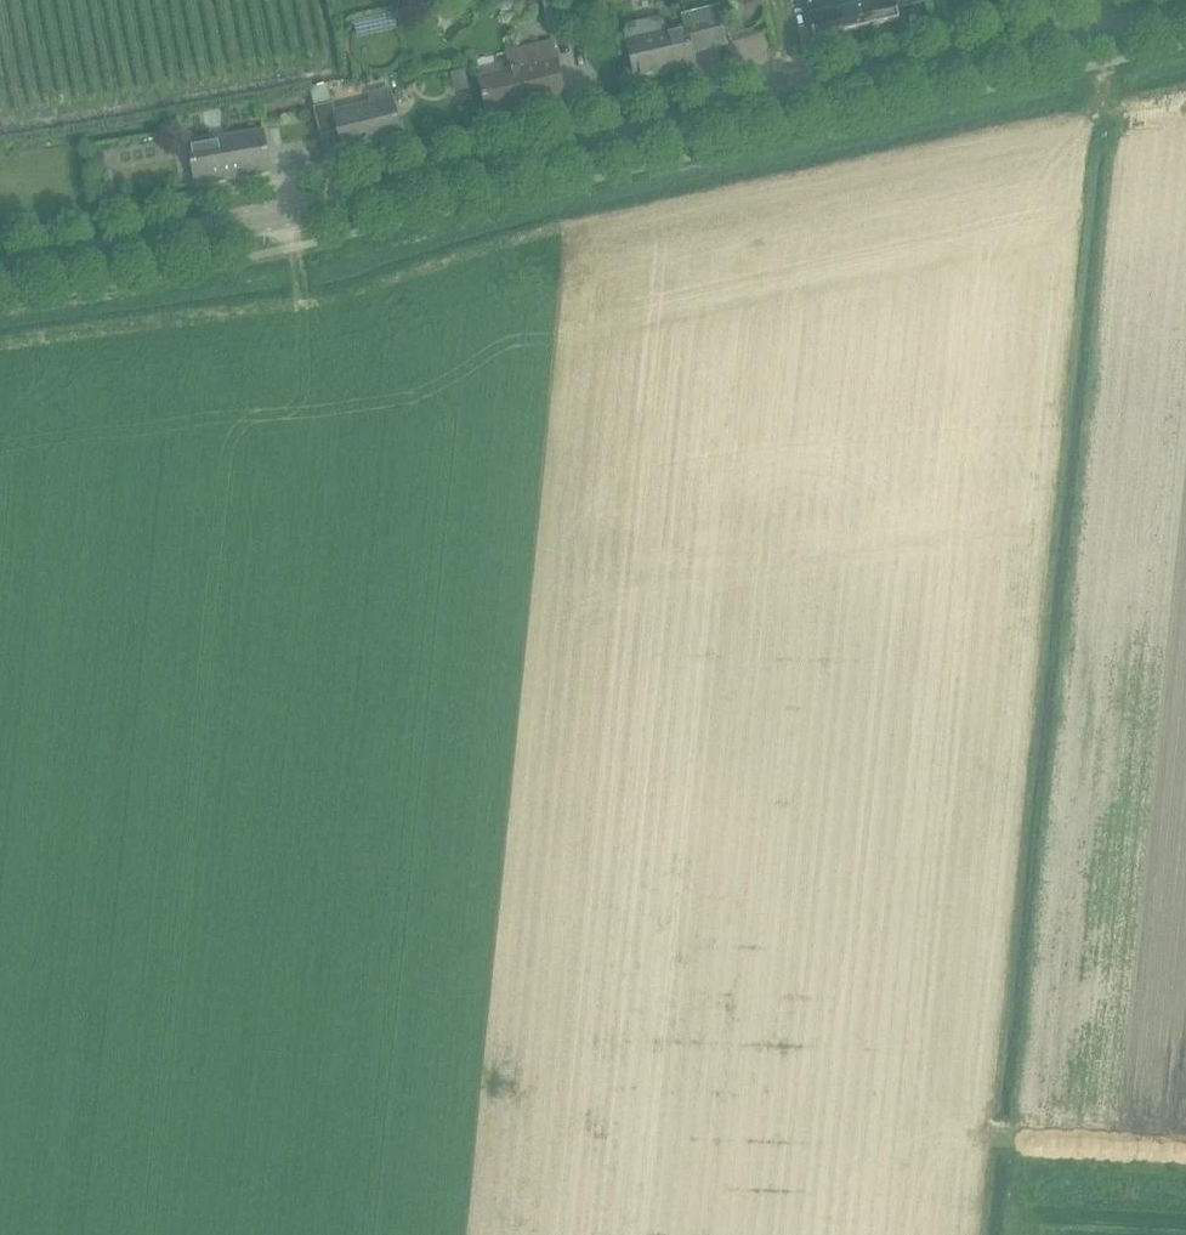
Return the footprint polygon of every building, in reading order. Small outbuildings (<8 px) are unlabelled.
[(549,33),(567,28),(560,0),(541,0),(549,33)] [(926,0),(806,0),(815,38),(897,20),(895,12),(927,4),(926,0)] [(624,33),(626,43),(636,82),(695,68),(691,53),(725,44),(717,10),(694,16),(697,26),(665,33),(663,23),(656,19),(627,27),(624,33)] [(478,80),(482,95),(487,118),(565,100),(551,44),(506,54),(508,62),(506,62),(508,69),(494,73),(494,76),(478,80)] [(328,88),(309,92),(313,109),(332,104),(328,88)] [(369,94),(372,104),(334,113),(332,104),(313,109),(320,137),(338,133),(343,154),(402,139),(390,89),(369,94)] [(188,145),(191,162),(195,186),(269,173),(262,133),(188,145)]
